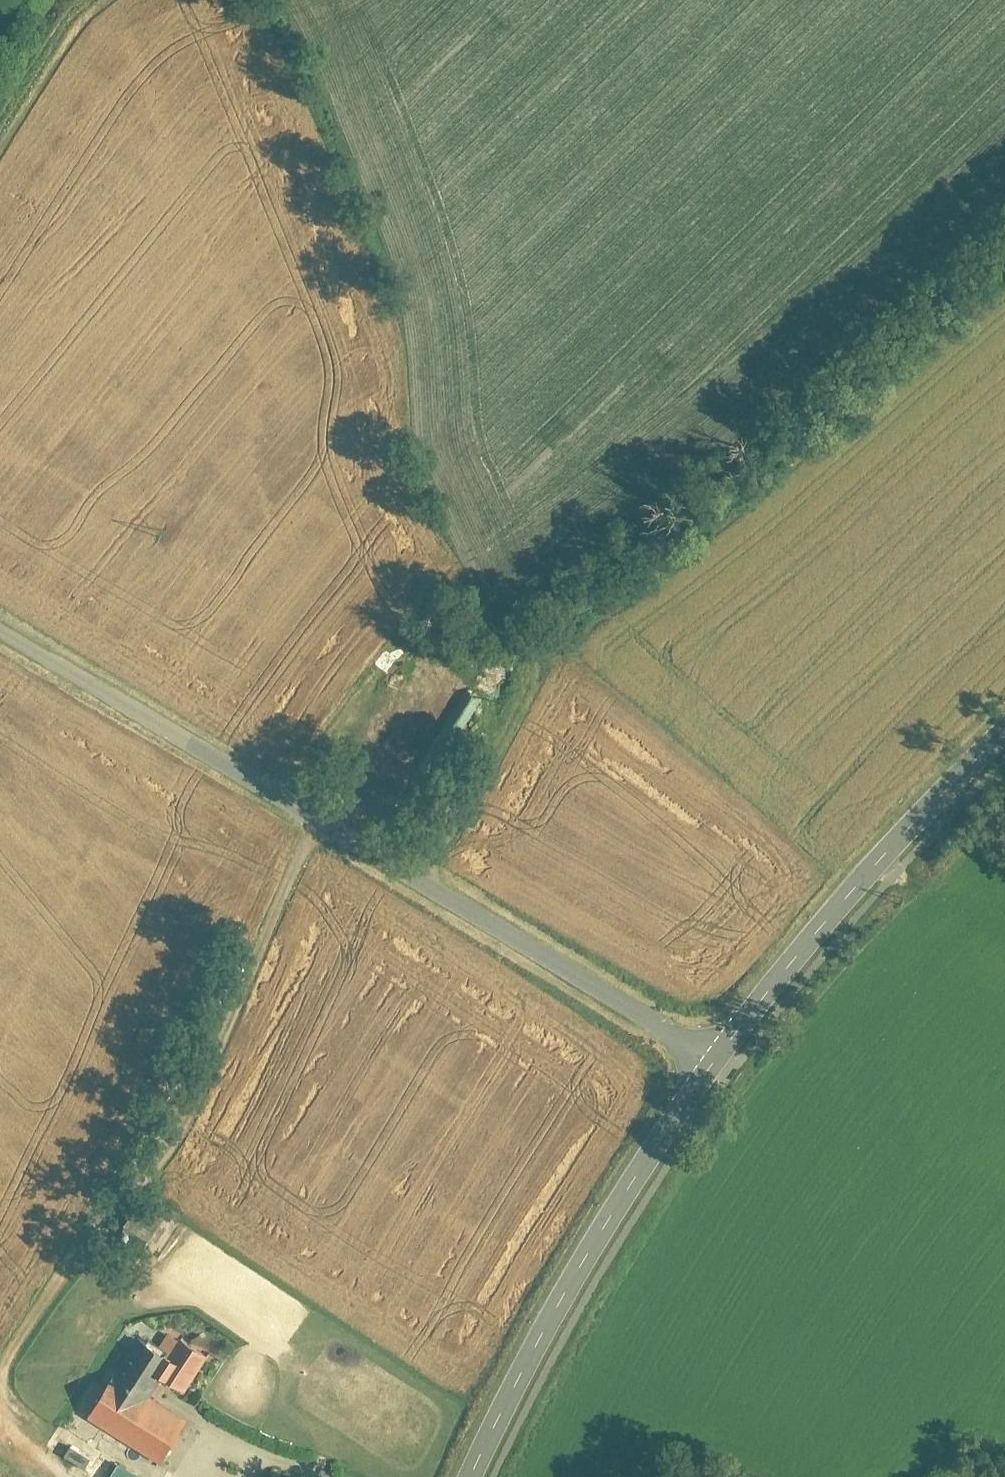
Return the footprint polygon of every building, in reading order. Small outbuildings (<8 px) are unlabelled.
[(166,1364),(137,1346),(90,1424),(161,1467),(187,1425),(156,1407),(167,1387),(186,1399),(209,1361),(179,1342),(166,1364)] [(110,1476),(142,1476),(118,1463),(110,1476)]
